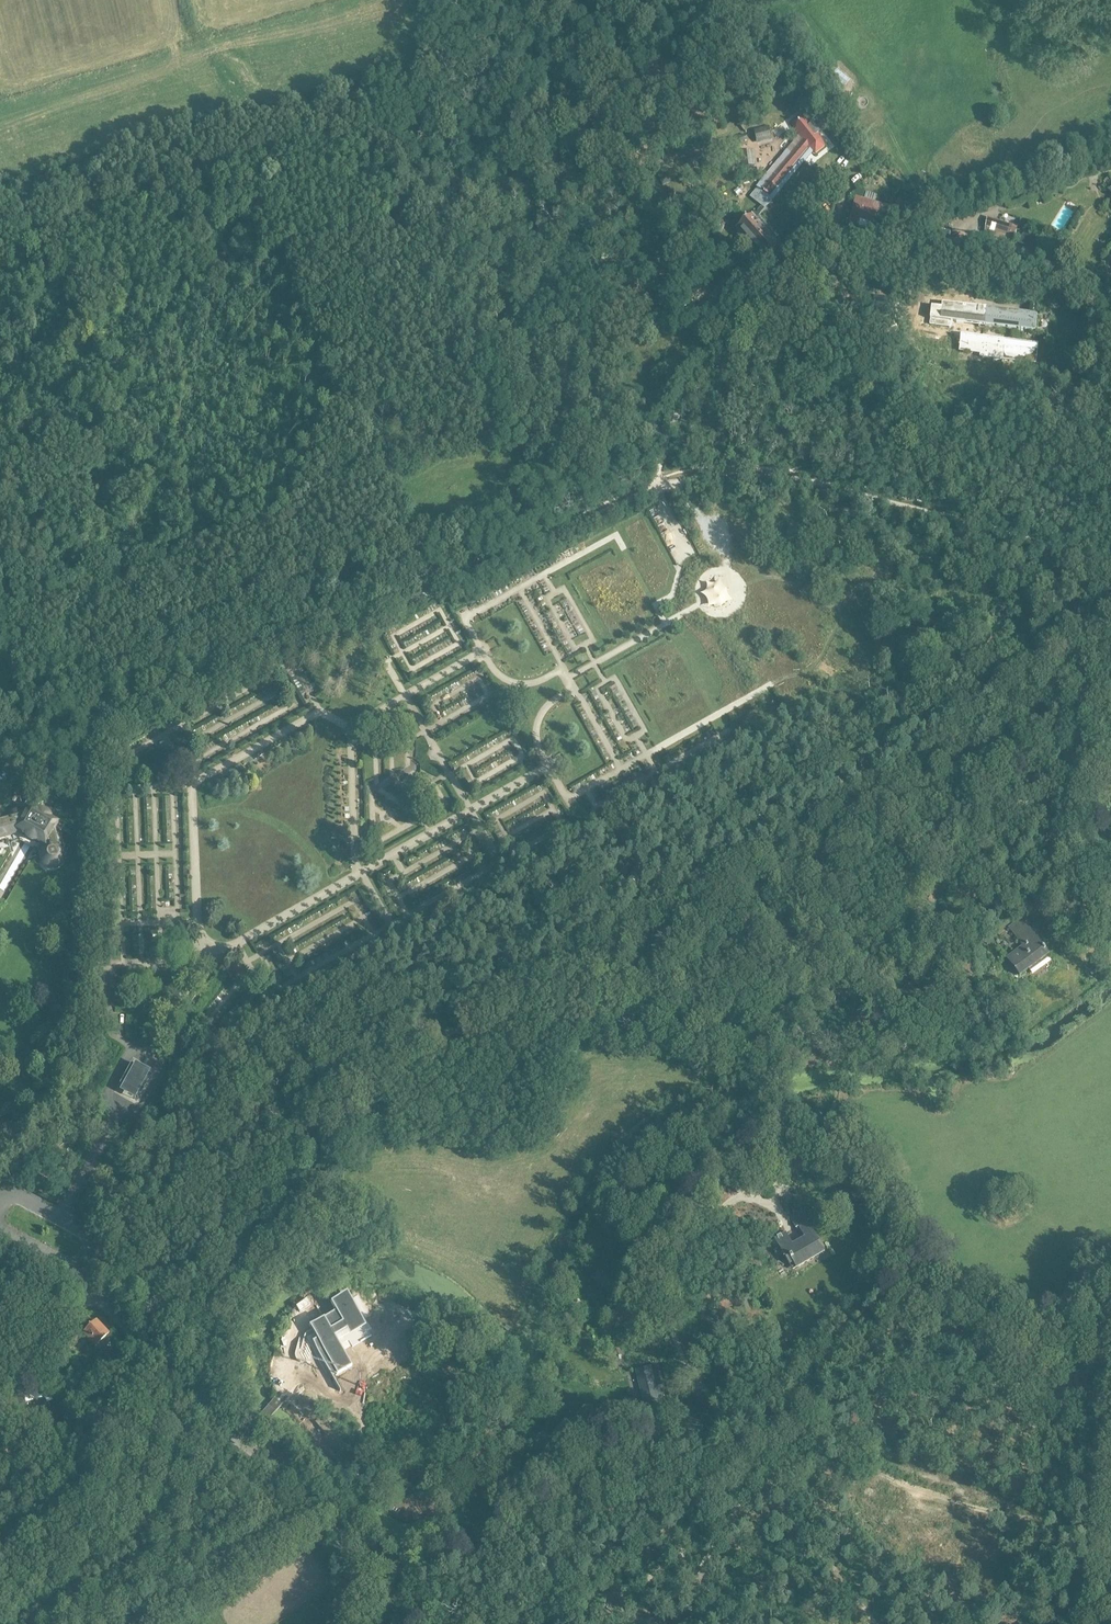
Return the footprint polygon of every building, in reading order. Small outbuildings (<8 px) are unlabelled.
[(800,142),(761,190),(770,197),(773,194),(776,196),(781,190),(778,188),(809,150),(810,149),(815,154),(825,147),(821,138),(808,121),(800,115),(790,123),(793,130),(802,139),(800,142)] [(757,142),(771,138),(769,128),(754,131),(757,142)] [(730,152),(737,149),(734,143),(727,146),(730,152)] [(717,158),(723,155),(720,148),(713,151),(717,158)] [(742,168),(753,167),(751,152),(740,153),(742,168)] [(704,164),(711,161),(708,154),(701,157),(704,164)] [(691,169),(698,166),(695,159),(688,162),(691,169)] [(663,185),(670,182),(667,175),(660,178),(663,185)] [(858,196),(851,223),(889,234),(896,207),(858,196)] [(909,205),(906,198),(898,201),(900,208),(909,205)] [(758,211),(753,216),(737,229),(765,261),(766,260),(770,264),(772,265),(779,258),(779,256),(775,251),(780,247),(779,246),(781,244),(777,239),(775,241),(762,226),(764,224),(758,217),(761,214),(758,211)] [(795,217),(791,213),(785,218),(789,222),(795,217)] [(1013,224),(995,219),(994,222),(988,221),(986,228),(1014,237),(1016,230),(1011,228),(1013,224)] [(793,241),(798,246),(807,237),(802,232),(793,241)] [(858,246),(857,242),(845,246),(846,250),(858,246)] [(933,306),(930,325),(951,327),(951,321),(994,326),(996,311),(943,304),(943,307),(933,306)] [(996,311),(994,326),(1040,332),(1040,330),(1048,331),(1050,318),(1042,317),(1042,316),(1037,316),(996,311)] [(889,328),(876,325),(875,332),(888,335),(889,328)] [(1090,336),(1080,334),(1078,345),(1089,346),(1090,336)] [(1006,360),(1008,340),(961,335),(960,350),(981,353),(980,357),(1006,360)] [(1008,340),(1006,360),(1036,364),(1038,343),(1008,340)] [(482,765),(504,754),(501,747),(479,758),(482,765)] [(476,761),(469,766),(472,771),(480,767),(476,761)] [(490,772),(469,780),(472,788),(493,781),(490,772)] [(19,831),(24,834),(0,876),(0,897),(3,899),(32,848),(34,844),(37,841),(44,845),(44,846),(44,847),(44,848),(45,848),(44,850),(44,851),(43,854),(43,858),(45,860),(47,863),(51,864),(54,864),(57,862),(60,860),(61,856),(61,853),(56,831),(54,830),(57,824),(48,819),(49,818),(39,812),(38,813),(29,808),(26,814),(24,813),(7,817),(7,815),(0,817),(0,836),(19,831)] [(1021,976),(1048,956),(1021,920),(1010,928),(1025,947),(1008,959),(1021,976)] [(137,1095),(150,1072),(135,1064),(123,1087),(137,1095)] [(0,1126),(0,1144),(10,1132),(11,1132),(10,1125),(0,1126)] [(815,1166),(824,1160),(816,1147),(807,1153),(815,1166)] [(783,1212),(787,1219),(796,1213),(792,1207),(783,1212)] [(797,1268),(825,1252),(808,1222),(810,1220),(804,1211),(791,1218),(797,1228),(799,1227),(806,1239),(794,1246),(786,1233),(776,1239),(791,1265),(794,1263),(797,1268)] [(598,1271),(591,1280),(608,1294),(615,1285),(598,1271)] [(320,1337),(312,1342),(331,1376),(348,1367),(331,1337),(358,1322),(351,1308),(353,1307),(345,1294),(330,1302),(334,1307),(335,1310),(325,1317),(313,1323),(315,1327),(320,1337)] [(96,1347),(109,1334),(96,1320),(83,1333),(96,1347)] [(657,1364),(636,1370),(647,1412),(668,1407),(657,1364)] [(78,1394),(68,1397),(70,1404),(81,1400),(78,1394)] [(687,1433),(697,1430),(693,1416),(682,1419),(687,1433)]
